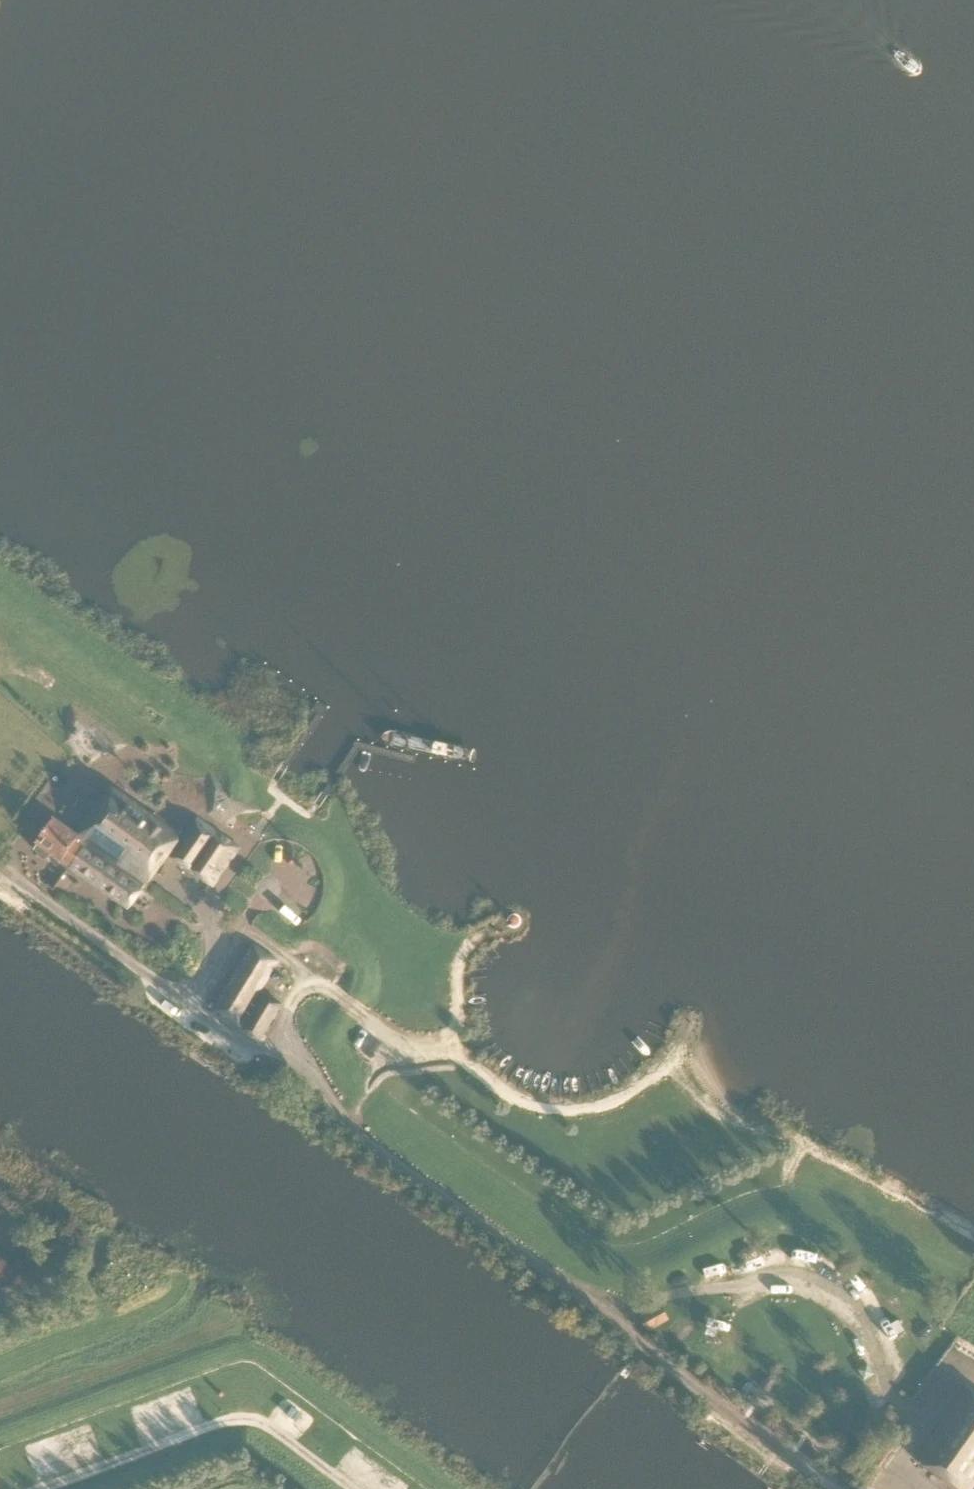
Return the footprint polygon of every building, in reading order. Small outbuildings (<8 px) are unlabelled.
[(129,908),(181,835),(113,787),(79,835),(54,817),(36,842),(39,844),(35,849),(48,858),(51,853),(129,908)] [(198,816),(171,857),(217,887),(244,846),(198,816)] [(281,962),(253,944),(211,1009),(239,1027),(248,1014),(251,1016),(243,1029),(262,1041),(286,1003),(268,991),(257,1008),(253,1006),(281,962)] [(662,1306),(641,1316),(648,1332),(670,1321),(662,1306)] [(969,1385),(918,1459),(924,1463),(922,1466),(954,1488),(973,1488),(973,1487),(973,1389),(969,1385)]
